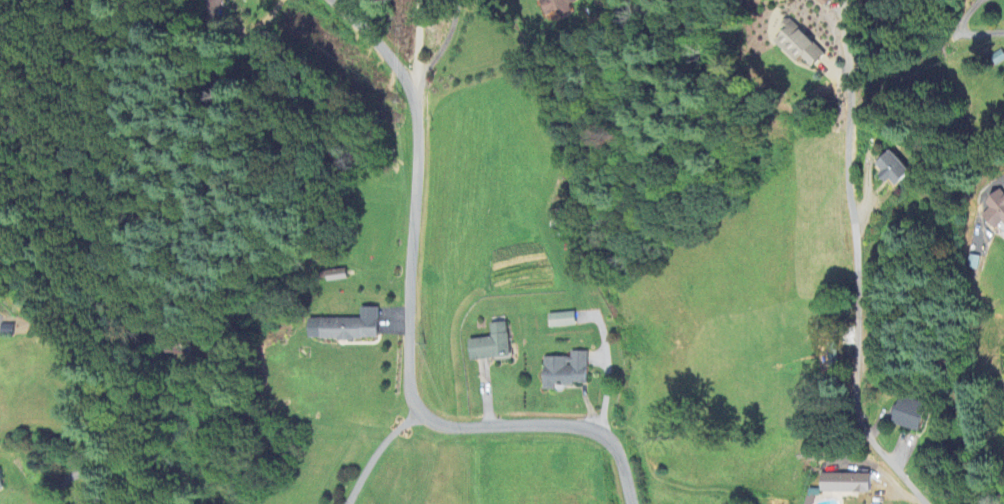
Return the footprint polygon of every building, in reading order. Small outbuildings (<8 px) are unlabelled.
[(549,15),(560,12),(561,16),(572,13),(570,4),(575,3),(574,0),(544,0),(549,15)] [(779,42),(799,63),(805,58),(815,69),(828,57),(790,18),(781,26),(788,33),(779,42)] [(878,167),(900,190),(917,175),(895,151),(878,167)] [(1002,190),(988,206),(991,209),(984,216),(999,230),(1003,224),(1003,192),(1002,190)] [(320,272),(321,283),(344,280),(343,270),(320,272)] [(381,340),(381,309),(364,309),(364,319),(313,319),(313,340),(381,340)] [(577,312),(551,315),(553,329),(579,326),(577,312)] [(473,361),(513,358),(510,323),(492,325),(493,339),(472,340),(473,361)] [(546,358),(546,391),(557,392),(557,385),(590,385),(590,352),(572,352),(572,358),(546,358)] [(925,434),(933,408),(903,399),(896,424),(925,434)] [(823,493),(873,494),(874,475),(824,473),(823,493)]
